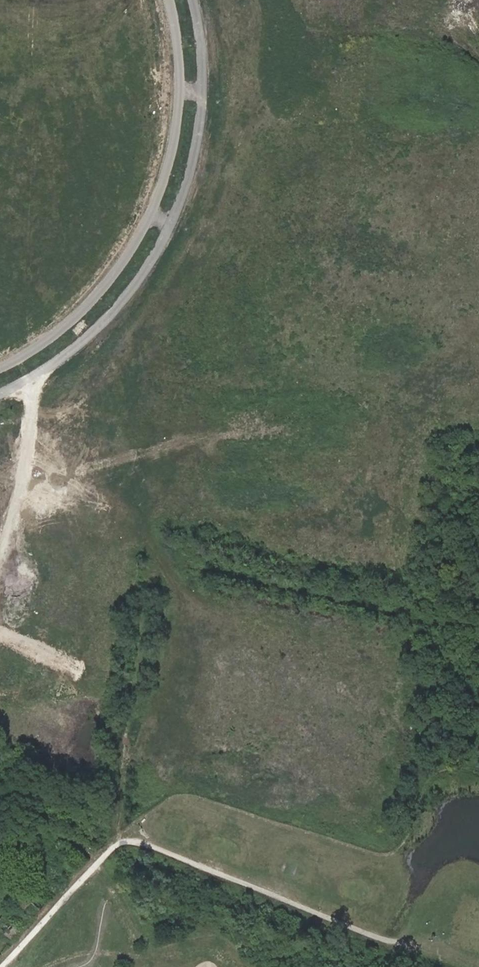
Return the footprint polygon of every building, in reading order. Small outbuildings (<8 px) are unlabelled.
[(6,615),(12,601),(0,596),(0,597),(0,613),(6,615)] [(37,637),(49,641),(55,626),(43,622),(37,637)]
